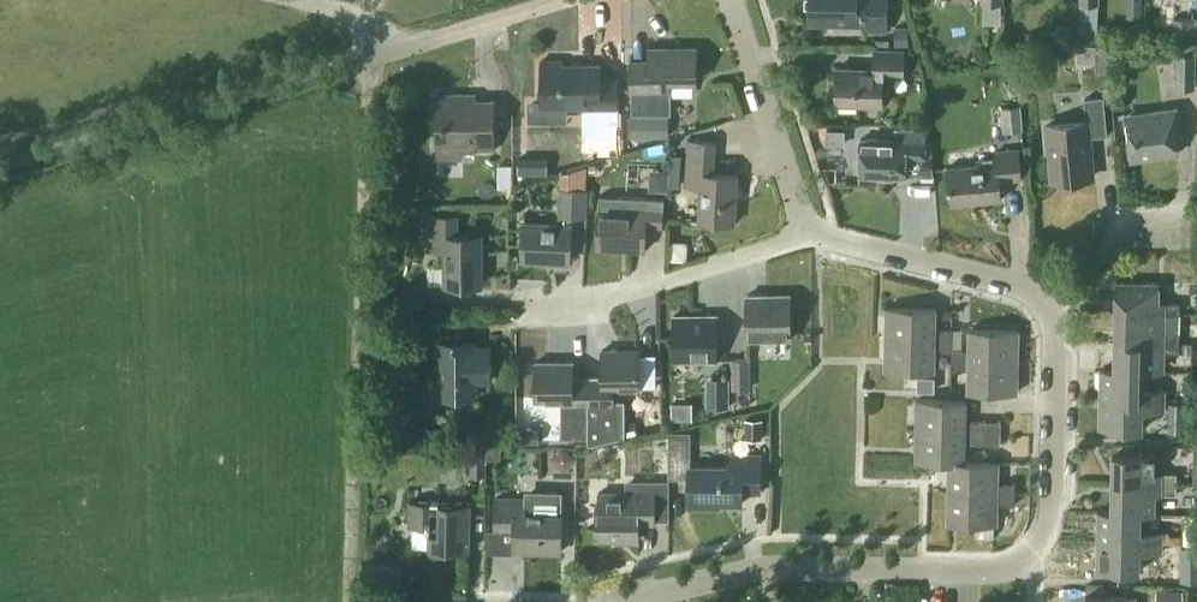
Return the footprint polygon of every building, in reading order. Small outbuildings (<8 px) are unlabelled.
[(887,29),(887,0),(810,0),(809,20),(864,22),(864,28),(887,29)] [(1079,29),(1068,29),(1068,49),(1097,49),(1097,30),(1099,30),(1100,0),(1080,0),(1079,29)] [(1002,3),(984,2),(983,21),(1001,22),(1002,3)] [(910,44),(909,25),(895,26),(895,44),(910,44)] [(1057,48),(1057,31),(1045,31),(1045,47),(1057,48)] [(629,91),(631,91),(630,112),(668,113),(669,88),(667,88),(668,78),(695,79),(696,48),(648,47),(647,61),(630,61),(629,91)] [(904,74),(905,50),(874,49),(873,67),(838,66),(837,100),(883,102),(884,73),(904,74)] [(1196,51),(1176,51),(1176,85),(1196,85),(1196,51)] [(561,64),(561,60),(540,60),(541,100),(528,99),(527,121),(568,122),(568,105),(583,105),(583,109),(618,110),(618,78),(601,78),(600,63),(561,64)] [(476,149),(495,148),(494,99),(462,99),(462,93),(434,94),(436,143),(476,142),(476,149)] [(1054,176),(1093,173),(1089,134),(1108,133),(1105,94),(1085,96),(1088,120),(1050,123),(1054,176)] [(1023,128),(1020,103),(1001,105),(1004,130),(1023,128)] [(1175,139),(1182,138),(1178,106),(1126,113),(1132,157),(1177,151),(1175,139)] [(670,136),(669,115),(631,115),(631,136),(670,136)] [(623,141),(622,128),(615,117),(605,118),(602,126),(601,126),(602,145),(604,145),(608,152),(618,151),(623,141)] [(849,141),(849,126),(832,126),(832,140),(849,141)] [(926,156),(927,131),(897,130),(897,140),(861,139),(860,173),(905,174),(906,155),(926,156)] [(716,139),(689,137),(686,185),(702,186),(700,218),(734,221),(737,174),(713,173),(716,139)] [(1000,177),(1022,175),(1020,148),(996,151),(997,158),(977,160),(977,164),(948,167),(951,201),(1002,196),(1000,177)] [(652,165),(651,186),(670,187),(671,165),(652,165)] [(560,186),(558,224),(569,224),(570,215),(586,216),(587,187),(560,186)] [(666,199),(600,195),(598,245),(644,247),(645,224),(665,225),(666,199)] [(445,284),(482,284),(482,234),(457,234),(457,215),(430,215),(430,249),(445,249),(445,284)] [(571,259),(571,224),(569,224),(558,224),(525,223),(521,256),(571,259)] [(1182,260),(1181,279),(1196,280),(1196,261),(1182,260)] [(1117,281),(1116,310),(1180,311),(1181,301),(1166,301),(1158,301),(1159,281),(1117,281)] [(748,338),(792,337),(791,293),(748,294),(748,338)] [(887,307),(886,337),(952,339),(953,328),(941,327),(941,329),(935,329),(936,308),(887,307)] [(1116,310),(1116,339),(1180,340),(1180,330),(1165,330),(1165,312),(1169,312),(1169,316),(1180,317),(1180,311),(1116,310)] [(675,358),(718,358),(718,314),(675,315),(675,358)] [(430,322),(401,321),(401,336),(429,337),(430,322)] [(952,350),(951,358),(1018,360),(1019,330),(970,328),(969,349),(964,349),(964,347),(952,347),(952,350)] [(940,350),(952,350),(952,347),(952,339),(886,337),(885,367),(924,368),(924,384),(934,384),(935,348),(940,348),(940,350)] [(1180,351),(1180,340),(1116,339),(1115,368),(1144,368),(1144,370),(1164,370),(1165,351),(1180,351)] [(475,340),(440,340),(440,377),(435,377),(435,389),(440,389),(440,393),(474,393),(474,378),(489,378),(489,346),(475,346),(475,340)] [(638,349),(602,350),(602,378),(587,379),(587,437),(588,436),(588,444),(626,436),(626,398),(612,399),(612,386),(647,386),(647,364),(638,364),(638,349)] [(751,394),(751,358),(732,358),(732,394),(751,394)] [(1017,390),(1018,360),(951,358),(951,369),(963,369),(963,367),(968,367),(967,389),(1017,390)] [(587,437),(587,379),(573,379),(572,362),(535,363),(535,398),(561,398),(561,410),(561,437),(587,437)] [(1143,388),(1144,370),(1144,368),(1115,368),(1101,368),(1101,397),(1166,398),(1166,388),(1143,388)] [(729,376),(707,375),(706,406),(727,406),(729,376)] [(1166,409),(1166,398),(1101,397),(1100,427),(1143,428),(1143,409),(1166,409)] [(917,399),(916,429),(1000,431),(1001,420),(973,419),(973,421),(966,421),(966,400),(917,399)] [(762,438),(761,417),(746,417),(746,438),(762,438)] [(516,439),(532,439),(532,420),(516,420),(516,439)] [(1000,431),(916,429),(915,459),(950,460),(965,460),(965,439),(972,439),(972,442),(1000,442),(1000,431)] [(689,430),(669,430),(669,437),(669,447),(668,476),(689,476),(689,466),(689,430)] [(669,447),(669,437),(656,436),(656,447),(669,447)] [(471,454),(471,473),(486,473),(486,459),(486,443),(472,443),(471,454)] [(486,443),(486,459),(503,460),(503,444),(486,443)] [(1113,452),(1113,482),(1177,482),(1177,471),(1156,471),(1156,452),(1113,452)] [(761,489),(761,455),(730,455),(730,466),(689,466),(689,505),(713,505),(713,508),(723,508),(723,501),(742,501),(742,489),(761,489)] [(999,461),(965,460),(950,460),(949,490),(1015,492),(1015,480),(1004,480),(1004,482),(998,482),(999,461)] [(638,542),(638,524),(654,525),(654,519),(669,519),(669,479),(626,479),(626,492),(599,491),(598,503),(596,503),(596,537),(618,538),(618,542),(638,542)] [(1113,482),(1112,510),(1141,511),(1141,512),(1155,512),(1156,494),(1163,494),(1163,492),(1177,493),(1177,482),(1113,482)] [(1015,492),(949,490),(948,520),(976,521),(975,535),(994,536),(994,522),(997,522),(998,501),(1003,501),(1003,502),(1014,503),(1015,492)] [(561,550),(561,514),(526,513),(526,498),(495,497),(494,527),(515,529),(513,550),(561,550)] [(469,549),(470,501),(408,500),(408,525),(429,525),(429,548),(469,549)] [(1098,510),(1098,540),(1162,541),(1162,530),(1141,529),(1141,512),(1141,511),(1112,510),(1098,510)] [(1162,541),(1098,540),(1097,569),(1140,570),(1141,551),(1162,551),(1162,541)] [(1186,578),(1196,578),(1196,547),(1187,547),(1186,578)] [(1086,601),(1135,601),(1135,593),(1086,592),(1086,601)]
